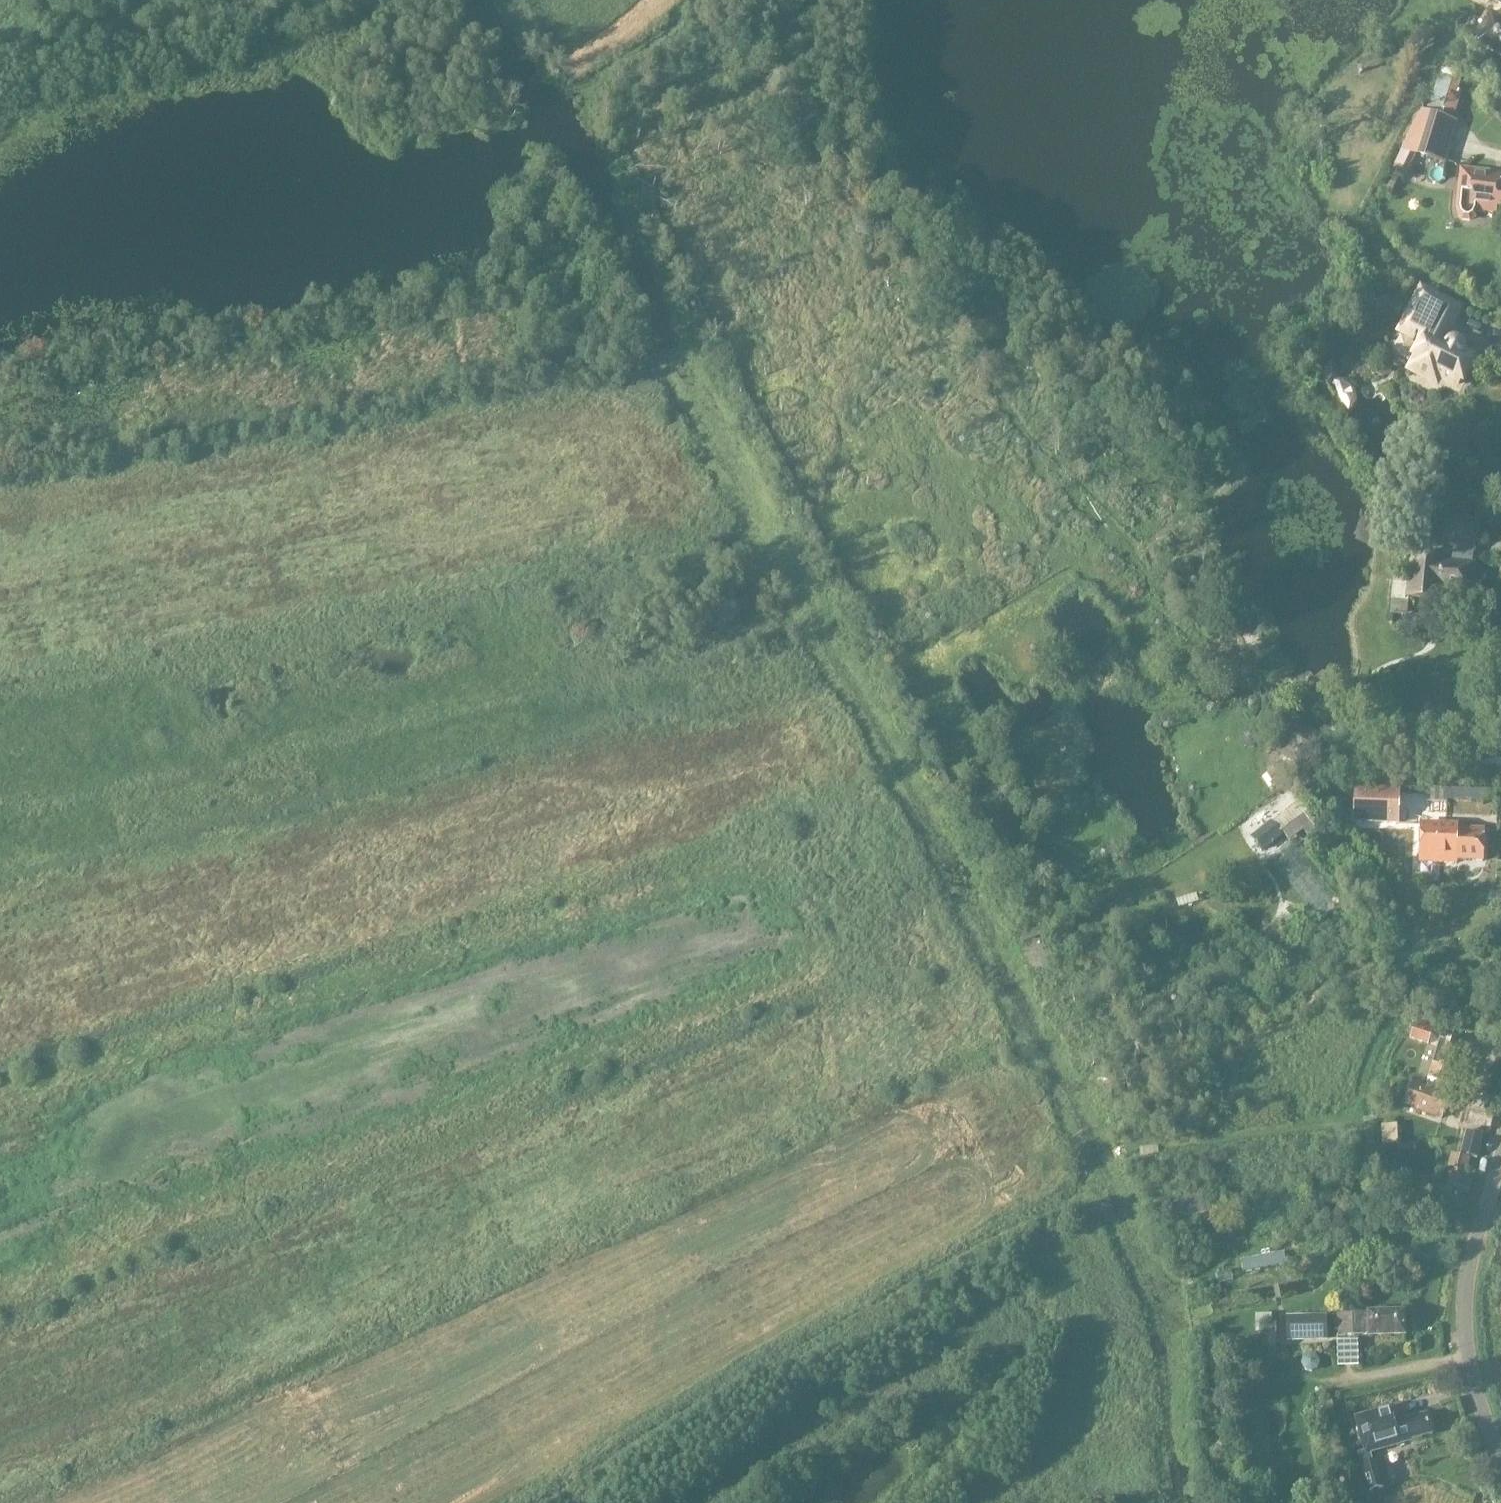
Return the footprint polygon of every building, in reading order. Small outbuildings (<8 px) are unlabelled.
[(1491,13),(1475,41),(1500,56),(1500,19),(1491,13)] [(1452,123),(1459,100),(1446,95),(1453,74),(1439,70),(1425,114),(1452,123)] [(1456,124),(1452,123),(1425,114),(1418,112),(1400,152),(1443,166),(1456,124)] [(1500,175),(1460,170),(1456,209),(1457,216),(1461,220),(1468,221),(1474,217),(1477,212),(1495,214),(1496,207),(1500,208),(1500,186),(1500,175)] [(1408,319),(1415,331),(1429,338),(1412,371),(1435,383),(1438,377),(1456,386),(1470,358),(1461,353),(1461,349),(1458,345),(1453,345),(1450,347),(1441,343),(1457,311),(1422,293),(1408,319)] [(1337,380),(1332,381),(1337,398),(1347,410),(1352,406),(1352,405),(1354,402),(1355,399),(1355,394),(1354,391),(1352,387),(1349,384),(1345,381),(1341,380),(1337,380)] [(1442,539),(1477,543),(1479,523),(1444,519),(1442,539)] [(1409,556),(1407,583),(1391,582),(1389,603),(1405,604),(1406,598),(1439,601),(1440,589),(1471,592),(1474,565),(1441,562),(1441,559),(1409,556)] [(1280,745),(1313,765),(1328,742),(1294,722),(1280,745)] [(1399,823),(1400,791),(1356,789),(1355,821),(1399,823)] [(1447,797),(1447,789),(1441,789),(1426,789),(1426,803),(1441,803),(1447,803),(1447,797)] [(1297,802),(1251,839),(1262,851),(1280,836),(1279,834),(1280,833),(1288,843),(1299,835),(1298,834),(1301,831),(1308,839),(1319,830),(1297,802)] [(1455,823),(1419,823),(1419,861),(1455,861),(1455,859),(1481,859),(1482,828),(1455,828),(1455,823)] [(1297,916),(1290,908),(1280,916),(1286,924),(1297,916)] [(1412,1029),(1408,1041),(1428,1047),(1431,1034),(1412,1029)] [(1441,1118),(1448,1098),(1446,1097),(1449,1089),(1451,1089),(1464,1050),(1439,1042),(1426,1081),(1428,1082),(1426,1087),(1413,1083),(1405,1106),(1441,1118)] [(1484,1135),(1466,1131),(1460,1156),(1478,1160),(1484,1135)] [(1240,1262),(1242,1273),(1283,1264),(1281,1253),(1240,1262)] [(1232,1271),(1212,1273),(1213,1285),(1233,1283),(1232,1271)] [(1404,1337),(1404,1334),(1404,1313),(1369,1314),(1369,1313),(1337,1314),(1338,1337),(1366,1335),(1366,1339),(1404,1337)] [(1327,1342),(1327,1316),(1286,1317),(1286,1343),(1327,1342)] [(1275,1337),(1275,1324),(1263,1324),(1263,1325),(1253,1325),(1253,1337),(1275,1337)] [(1372,1463),(1370,1457),(1369,1453),(1403,1443),(1403,1441),(1430,1433),(1425,1415),(1397,1423),(1392,1406),(1354,1416),(1363,1451),(1357,1452),(1368,1491),(1388,1485),(1382,1460),(1372,1463)]
